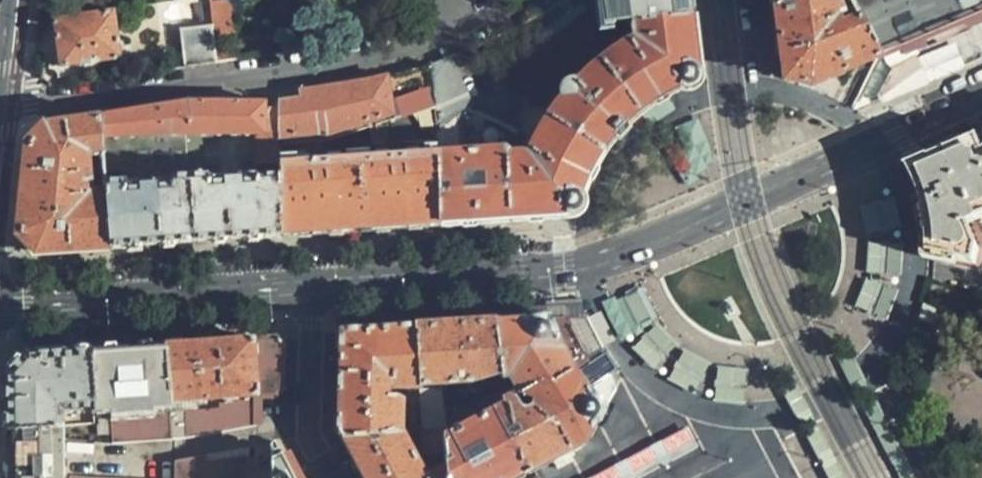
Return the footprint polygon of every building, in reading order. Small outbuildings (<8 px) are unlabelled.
[(591,29),(636,22),(692,11),(690,0),(588,0),(591,29)] [(776,3),(779,40),(781,57),(783,79),(789,80),(800,82),(807,85),(880,54),(853,0),(781,0),(776,3)] [(215,60),(236,57),(231,5),(227,2),(209,4),(212,32),(215,60)] [(700,76),(692,11),(636,22),(631,29),(636,40),(631,45),(627,42),(624,42),(600,61),(630,110),(635,118),(645,109),(651,103),(665,96),(678,88),(688,89),(693,87),(697,81),(700,76)] [(114,13),(56,21),(64,67),(121,57),(114,13)] [(184,65),(215,60),(212,32),(183,36),(184,65)] [(634,118),(635,118),(630,110),(600,61),(574,82),(568,82),(566,83),(560,88),(560,92),(561,99),(549,115),(606,149),(613,140),(620,139),(624,135),(629,129),(627,125),(634,118)] [(438,129),(429,66),(421,69),(398,75),(385,78),(367,82),(333,88),(340,142),(375,129),(378,146),(439,144),(438,129)] [(283,136),(284,145),(318,144),(340,142),(333,88),(280,97),(280,103),(283,136)] [(589,178),(606,149),(549,115),(500,92),(478,105),(535,139),(530,147),(534,151),(529,157),(524,152),(507,153),(506,149),(441,154),(441,225),(485,223),(552,218),(570,217),(577,212),(582,203),(581,194),(589,178)] [(101,139),(182,139),(283,136),(280,103),(217,102),(186,101),(100,115),(101,139)] [(68,250),(108,248),(101,139),(100,115),(42,124),(26,144),(16,236),(35,252),(68,250)] [(931,256),(934,256),(975,264),(975,248),(964,224),(981,217),(981,134),(933,154),(901,168),(910,182),(916,196),(923,214),(927,228),(930,245),(931,256)] [(234,239),(274,236),(273,174),(286,173),(284,145),(283,136),(182,139),(188,242),(234,239)] [(151,245),(188,242),(182,139),(101,139),(108,248),(151,245)] [(323,233),(381,230),(378,159),(319,164),(318,144),(284,145),(286,173),(273,174),(274,236),(323,233)] [(408,228),(441,225),(441,154),(378,159),(381,230),(408,228)] [(606,304),(619,329),(654,312),(641,286),(606,304)] [(494,318),(499,372),(499,376),(505,377),(516,396),(524,399),(569,369),(605,346),(593,327),(585,311),(553,313),(526,315),(494,318)] [(412,323),(420,385),(461,382),(499,372),(494,318),(456,320),(412,323)] [(338,435),(398,432),(399,401),(392,394),(385,394),(386,386),(401,387),(420,385),(412,323),(377,326),(337,328),(336,431),(338,435)] [(203,340),(162,343),(168,408),(214,405),(213,399),(227,398),(227,394),(252,394),(249,340),(242,336),(203,340)] [(272,339),(249,340),(252,394),(268,394),(276,389),(277,342),(272,339)] [(125,345),(89,347),(90,409),(90,413),(108,412),(168,408),(162,343),(125,345)] [(605,346),(569,369),(589,387),(617,365),(605,346)] [(2,370),(2,432),(58,427),(59,415),(51,408),(52,402),(57,403),(58,407),(65,410),(90,409),(89,347),(32,351),(17,352),(2,370)] [(525,407),(549,456),(581,439),(601,403),(589,387),(569,369),(524,399),(525,407)] [(418,390),(419,410),(436,408),(440,407),(438,389),(421,390),(418,390)] [(171,437),(253,424),(253,417),(252,394),(227,394),(227,398),(213,399),(214,405),(168,408),(171,437)] [(498,405),(505,477),(507,477),(532,465),(549,456),(525,407),(516,407),(507,397),(497,398),(498,405)] [(441,451),(443,465),(444,477),(505,477),(498,405),(441,435),(439,435),(441,451)] [(419,410),(420,431),(440,430),(440,407),(436,408),(419,410)] [(171,437),(168,408),(108,412),(110,444),(165,438),(171,437)] [(2,477),(63,477),(62,455),(59,452),(58,439),(58,427),(2,432),(2,444),(2,477)] [(440,430),(420,431),(421,452),(441,451),(439,435),(441,435),(440,430)] [(398,432),(338,435),(360,477),(444,477),(443,465),(422,475),(398,432)] [(273,442),(269,443),(269,477),(291,477),(273,442)] [(253,445),(171,460),(173,477),(253,477),(253,445)]
